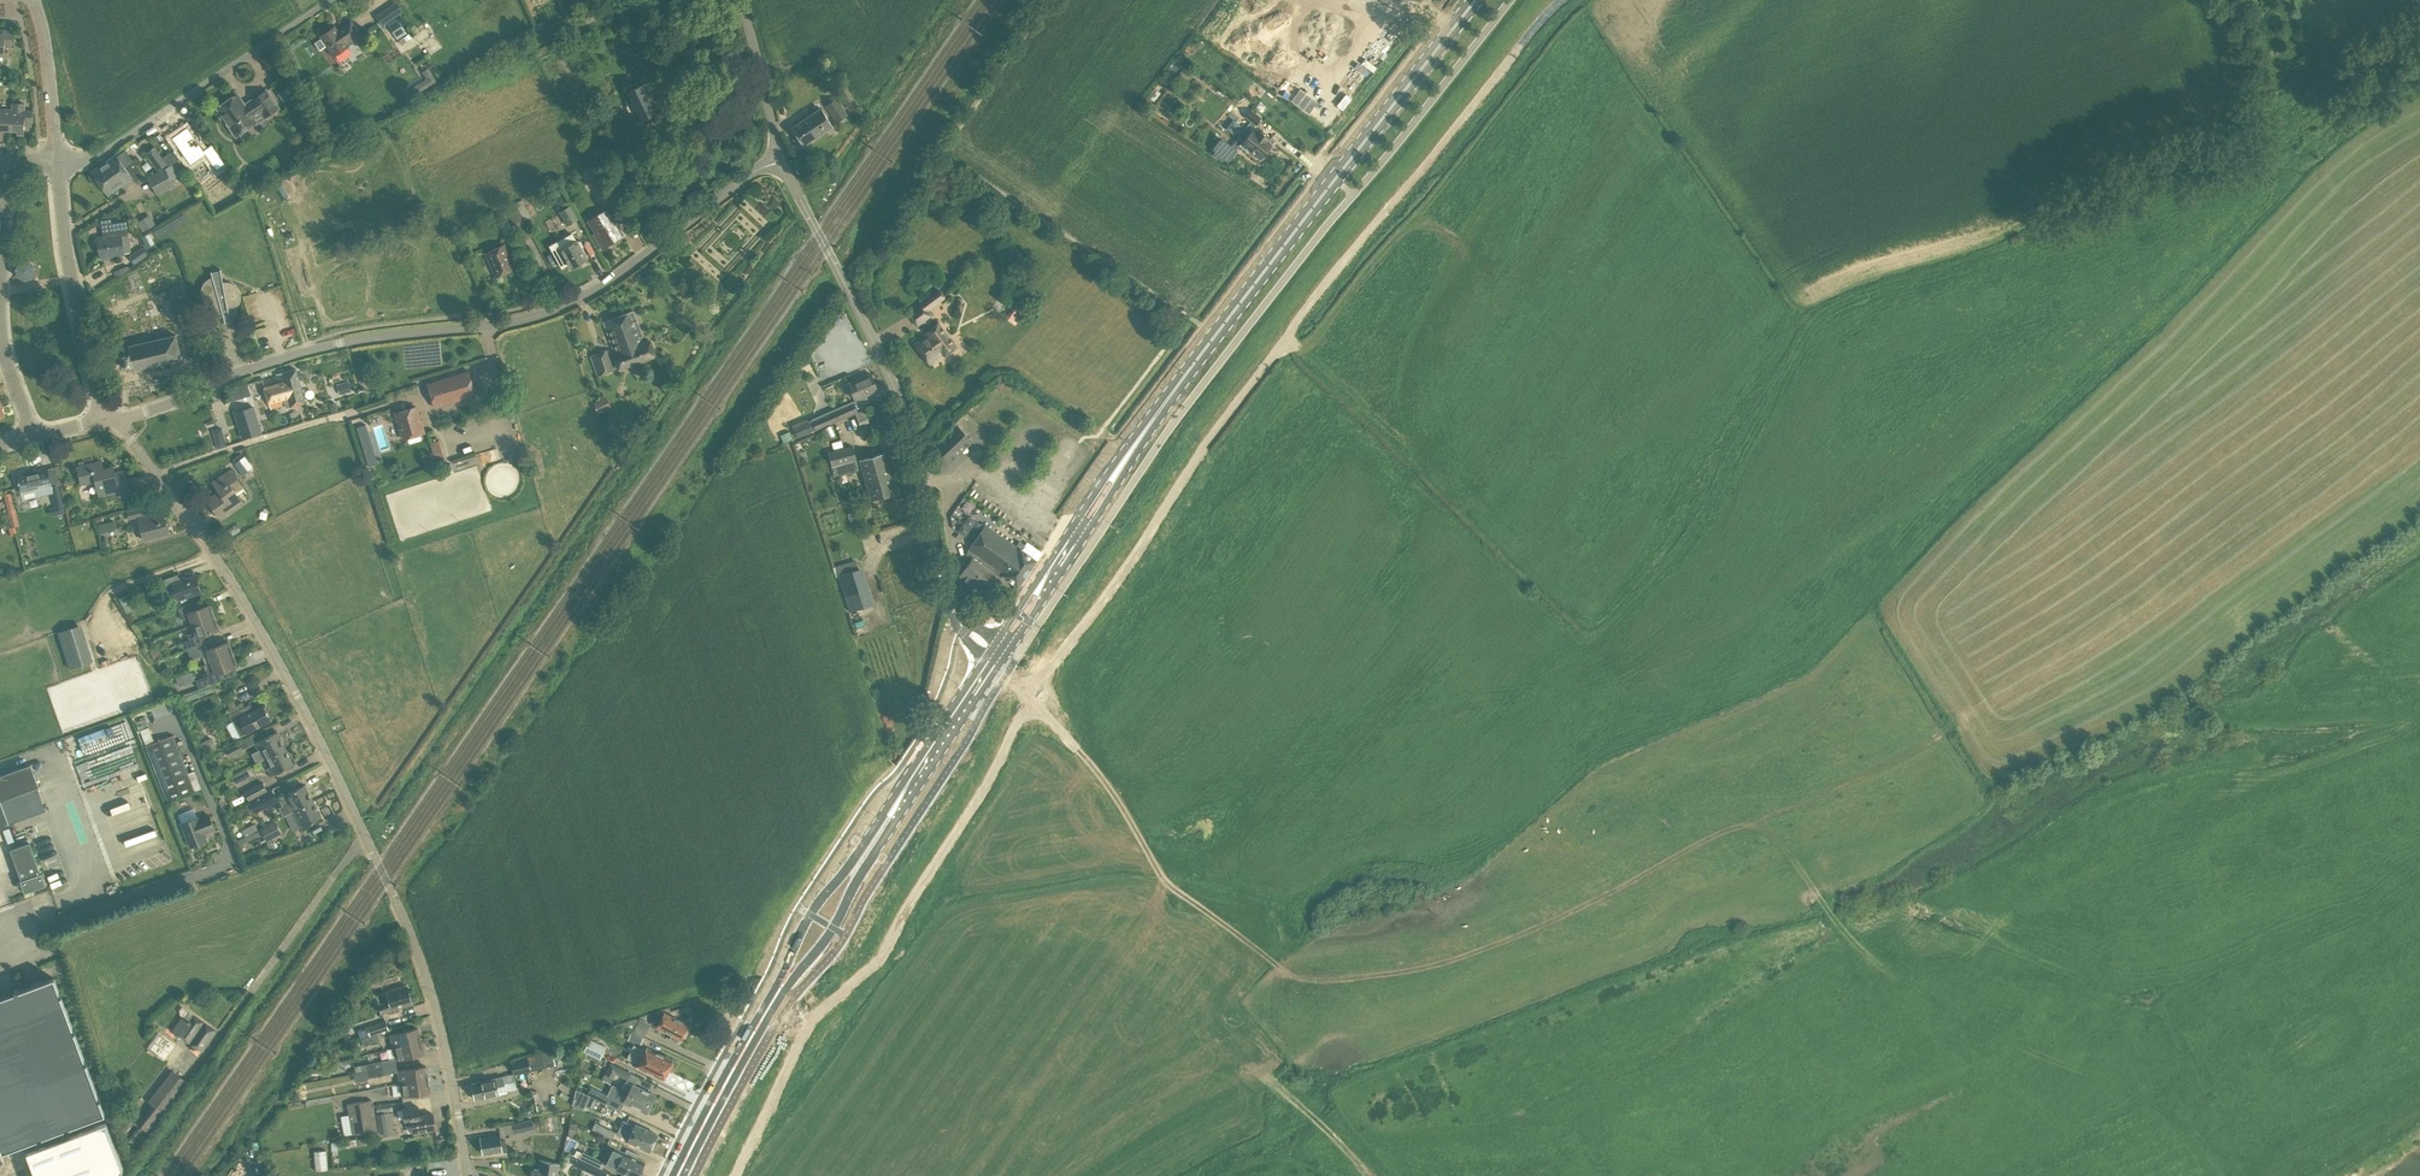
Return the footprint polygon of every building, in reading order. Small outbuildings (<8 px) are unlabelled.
[(569,21),(573,30),(586,24),(587,25),(600,19),(596,11),(583,18),(582,15),(569,21)] [(407,33),(397,18),(387,24),(397,39),(407,33)] [(364,36),(355,23),(341,33),(339,29),(324,40),(317,46),(321,52),(329,47),(338,60),(353,49),(351,46),(364,36)] [(3,55),(4,47),(11,48),(12,30),(0,30),(0,55),(3,55)] [(628,63),(635,78),(652,70),(644,55),(628,63)] [(1169,67),(1174,71),(1182,61),(1176,56),(1169,67)] [(372,66),(363,74),(371,84),(380,76),(372,66)] [(414,88),(417,93),(437,81),(428,66),(423,69),(421,71),(426,78),(413,86),(414,88)] [(632,98),(627,101),(634,115),(639,112),(643,120),(656,114),(655,112),(668,106),(656,79),(629,91),(632,98)] [(266,90),(252,100),(253,101),(245,106),(237,94),(217,108),(236,136),(256,122),(253,118),(261,112),(264,117),(278,108),(266,90)] [(837,99),(827,106),(837,122),(848,116),(837,99)] [(3,140),(3,130),(14,130),(15,109),(0,108),(0,139),(3,140)] [(1217,121),(1225,127),(1235,114),(1227,108),(1217,121)] [(15,109),(14,130),(17,130),(17,134),(24,134),(24,124),(31,125),(32,110),(15,109)] [(821,109),(792,128),(804,146),(833,127),(821,109)] [(1246,118),(1252,123),(1247,129),(1243,130),(1240,134),(1241,137),(1232,148),(1221,140),(1214,149),(1217,151),(1214,154),(1223,161),(1225,158),(1229,161),(1241,146),(1248,152),(1250,150),(1261,159),(1272,146),(1268,142),(1270,140),(1259,130),(1256,133),(1253,130),(1262,119),(1251,111),(1246,118)] [(203,150),(187,127),(171,138),(178,148),(177,149),(182,156),(183,155),(191,165),(205,154),(217,170),(225,164),(211,144),(203,150)] [(163,155),(168,151),(161,141),(156,145),(163,155)] [(146,153),(158,170),(166,164),(154,147),(146,153)] [(124,166),(116,154),(91,171),(99,183),(124,166)] [(125,166),(124,166),(99,183),(108,196),(133,178),(131,175),(134,174),(138,179),(144,175),(133,160),(125,166)] [(148,177),(157,193),(174,184),(165,168),(148,177)] [(270,190),(259,196),(264,205),(275,199),(270,190)] [(578,219),(570,205),(559,212),(566,226),(578,219)] [(518,226),(525,223),(524,221),(518,210),(509,214),(516,227),(518,226)] [(602,248),(624,234),(615,220),(613,221),(606,210),(589,221),(596,232),(594,234),(602,248)] [(143,233),(156,226),(150,215),(137,222),(143,233)] [(110,255),(130,252),(125,221),(112,223),(111,218),(102,220),(105,237),(97,238),(98,243),(97,244),(98,250),(99,250),(101,259),(110,257),(110,255)] [(148,233),(141,237),(146,247),(154,243),(148,233)] [(561,250),(571,267),(587,258),(577,241),(576,241),(573,235),(565,239),(569,246),(561,250)] [(504,244),(486,252),(496,276),(515,268),(504,244)] [(130,258),(134,264),(146,254),(142,248),(130,258)] [(20,263),(17,268),(18,275),(24,279),(31,277),(35,272),(33,265),(27,261),(20,263)] [(128,265),(113,272),(116,277),(130,269),(128,265)] [(239,318),(237,307),(238,306),(239,303),(240,300),(241,297),(241,295),(240,294),(239,291),(238,289),(236,286),(235,285),(232,284),(229,282),(228,282),(224,282),(223,282),(220,269),(220,271),(212,273),(211,271),(212,277),(211,278),(208,279),(205,281),(204,283),(202,286),(202,287),(201,290),(201,292),(201,295),(202,297),(203,298),(204,301),(207,304),(209,305),(211,306),(214,319),(223,316),(224,319),(224,317),(228,316),(229,322),(230,322),(230,320),(239,318)] [(659,275),(651,280),(655,286),(663,280),(659,275)] [(947,295),(955,306),(953,308),(955,312),(963,306),(951,291),(947,295)] [(1010,304),(1016,308),(1007,319),(1014,324),(1025,309),(1013,300),(1010,304)] [(917,327),(931,317),(921,304),(907,314),(917,327)] [(644,343),(633,311),(604,321),(616,357),(614,358),(618,368),(654,356),(649,341),(644,343)] [(945,356),(956,347),(937,322),(926,331),(928,333),(914,344),(929,364),(943,353),(945,356)] [(133,364),(134,369),(181,358),(176,334),(117,348),(121,366),(133,364)] [(351,349),(352,362),(362,362),(361,349),(351,349)] [(610,349),(590,355),(597,375),(617,369),(610,349)] [(363,365),(350,370),(354,379),(366,374),(363,365)] [(278,376),(264,380),(272,408),(286,404),(286,406),(291,405),(305,402),(296,368),(277,373),(278,376)] [(434,404),(475,392),(468,371),(427,384),(434,404)] [(871,373),(848,382),(855,400),(879,390),(871,373)] [(351,391),(348,381),(341,383),(344,393),(351,391)] [(858,412),(853,401),(811,419),(816,430),(830,424),(858,412)] [(261,432),(253,407),(235,412),(242,438),(261,432)] [(416,407),(395,413),(403,439),(424,433),(416,407)] [(856,414),(861,425),(869,422),(864,410),(856,414)] [(808,421),(793,428),(797,438),(812,431),(808,421)] [(366,424),(356,427),(365,457),(375,454),(366,424)] [(429,424),(423,426),(425,435),(432,433),(429,424)] [(936,447),(949,461),(970,441),(956,427),(936,447)] [(213,431),(215,439),(221,438),(223,434),(221,429),(213,431)] [(447,445),(458,441),(456,436),(445,440),(447,445)] [(853,446),(828,452),(832,466),(847,462),(849,472),(858,469),(853,446)] [(897,491),(885,453),(860,460),(871,499),(897,491)] [(244,456),(234,464),(240,472),(250,464),(244,456)] [(484,485),(503,479),(497,458),(478,463),(484,485)] [(101,460),(78,465),(83,484),(97,481),(100,496),(128,490),(125,474),(115,476),(113,466),(103,469),(101,460)] [(51,483),(50,483),(47,467),(17,474),(23,499),(41,494),(42,495),(52,493),(55,507),(63,505),(58,484),(52,486),(51,483)] [(220,490),(211,496),(223,514),(242,502),(235,492),(242,487),(230,469),(213,481),(220,490)] [(968,494),(996,513),(986,526),(982,524),(962,552),(972,559),(959,577),(979,591),(992,572),(1001,579),(1003,576),(1018,586),(1036,560),(1021,549),(1020,550),(996,533),(1006,519),(1012,524),(1025,504),(981,474),(968,494)] [(16,484),(6,487),(8,493),(18,490),(16,484)] [(133,508),(146,505),(143,496),(131,499),(133,508)] [(146,505),(133,508),(127,510),(130,519),(138,517),(144,540),(169,533),(164,515),(149,518),(146,505)] [(101,507),(91,508),(93,521),(103,520),(101,507)] [(65,515),(58,517),(60,527),(68,526),(65,515)] [(106,532),(104,523),(98,524),(100,533),(106,532)] [(856,561),(836,568),(838,575),(858,569),(856,561)] [(858,569),(838,575),(839,576),(842,585),(847,602),(850,612),(870,606),(867,596),(861,578),(858,569)] [(181,581),(179,574),(163,580),(166,587),(173,584),(178,600),(201,592),(196,576),(181,581)] [(138,597),(144,595),(142,588),(136,590),(138,597)] [(209,604),(194,609),(192,603),(178,608),(183,621),(190,618),(193,625),(214,616),(209,604)] [(193,625),(196,631),(188,634),(190,639),(182,643),(184,650),(188,648),(206,642),(203,635),(219,629),(214,616),(193,625)] [(81,624),(59,631),(69,668),(94,661),(81,624)] [(211,640),(206,642),(188,648),(190,652),(195,654),(199,653),(201,658),(209,655),(211,661),(233,653),(229,641),(213,647),(211,640)] [(211,661),(214,669),(206,671),(208,676),(196,680),(199,688),(225,679),(238,674),(235,667),(238,666),(233,653),(211,661)] [(246,672),(245,679),(256,680),(257,672),(246,672)] [(230,710),(237,707),(231,696),(225,699),(230,710)] [(262,706),(247,713),(244,707),(228,716),(231,722),(239,737),(246,734),(246,733),(270,721),(262,706)] [(260,741),(254,744),(258,751),(252,754),(256,763),(268,757),(285,748),(275,731),(259,740),(260,741)] [(195,791),(173,735),(146,745),(168,802),(195,791)] [(243,749),(254,744),(250,737),(226,749),(230,757),(244,750),(243,749)] [(213,750),(207,740),(200,744),(205,755),(213,750)] [(80,741),(67,746),(71,759),(84,754),(80,741)] [(268,757),(272,765),(267,768),(271,776),(294,765),(285,748),(268,757)] [(48,752),(35,758),(41,770),(53,765),(48,752)] [(186,753),(181,756),(186,766),(191,764),(186,753)] [(9,823),(46,810),(37,787),(39,786),(30,763),(0,774),(0,799),(9,823)] [(108,809),(135,800),(123,767),(102,774),(105,784),(100,786),(108,809)] [(249,801),(268,791),(262,782),(244,792),(249,801)] [(295,809),(313,800),(305,784),(287,793),(281,796),(286,805),(279,808),(283,815),(285,814),(295,809)] [(231,802),(242,799),(240,794),(229,796),(231,802)] [(269,803),(264,794),(249,801),(254,811),(269,803)] [(0,799),(0,826),(9,823),(0,799)] [(295,809),(285,814),(293,831),(304,826),(321,816),(313,800),(295,809)] [(215,829),(209,815),(198,819),(197,817),(181,823),(191,847),(207,840),(204,833),(215,829)] [(267,842),(282,834),(275,822),(260,830),(262,834),(266,840),(267,842)] [(312,829),(305,835),(310,842),(318,836),(312,829)] [(261,843),(266,840),(262,834),(258,837),(261,843)] [(44,884),(28,839),(21,841),(23,844),(11,848),(25,890),(44,884)] [(0,998),(0,1146),(2,1152),(37,1139),(41,1140),(42,1137),(65,1129),(68,1130),(69,1127),(104,1114),(99,1100),(101,1097),(97,1096),(86,1064),(87,1061),(84,1059),(74,1032),(75,1029),(72,1028),(61,996),(62,993),(59,992),(54,978),(18,991),(15,989),(14,993),(0,998)] [(408,986),(387,992),(389,1001),(379,1004),(381,1013),(413,1003),(408,986)] [(680,1038),(681,1039),(689,1025),(664,1012),(657,1027),(672,1034),(670,1038),(676,1042),(679,1041),(680,1038)] [(215,1030),(191,1013),(187,1019),(180,1015),(170,1030),(200,1050),(215,1030)] [(639,1019),(633,1031),(644,1036),(650,1024),(639,1019)] [(372,1025),(367,1027),(370,1036),(377,1033),(389,1029),(386,1021),(372,1025)] [(367,1027),(358,1030),(361,1039),(363,1038),(370,1036),(367,1027)] [(394,1047),(420,1040),(417,1027),(391,1035),(394,1047)] [(155,1040),(163,1032),(158,1028),(150,1036),(155,1040)] [(644,1036),(633,1031),(632,1031),(628,1040),(640,1046),(644,1037),(644,1036)] [(363,1038),(361,1039),(364,1045),(380,1040),(377,1033),(370,1036),(363,1038)] [(171,1056),(179,1047),(167,1036),(159,1046),(171,1056)] [(424,1052),(420,1040),(394,1047),(396,1060),(424,1052)] [(600,1060),(605,1049),(589,1041),(584,1052),(600,1060)] [(647,1047),(645,1050),(634,1044),(632,1047),(628,1045),(627,1049),(630,1051),(668,1069),(673,1060),(647,1047)] [(668,1069),(630,1051),(627,1058),(638,1064),(637,1066),(663,1079),(668,1069)] [(545,1068),(545,1064),(543,1064),(541,1054),(527,1057),(528,1059),(511,1063),(514,1075),(539,1069),(545,1068)] [(367,1071),(396,1065),(395,1058),(365,1064),(367,1071)] [(627,1079),(631,1073),(610,1063),(605,1074),(613,1078),(615,1074),(627,1079)] [(354,1067),(355,1073),(359,1072),(367,1071),(365,1065),(354,1067)] [(396,1065),(367,1071),(368,1078),(398,1072),(396,1065)] [(401,1082),(428,1078),(426,1066),(399,1070),(401,1082)] [(188,1082),(172,1069),(147,1101),(151,1104),(136,1123),(150,1133),(165,1113),(164,1113),(188,1082)] [(476,1099),(499,1094),(497,1086),(505,1084),(503,1076),(472,1083),(476,1099)] [(428,1078),(401,1082),(402,1095),(430,1091),(428,1078)] [(628,1092),(651,1103),(655,1094),(633,1083),(632,1084),(626,1081),(622,1089),(628,1092)] [(549,1093),(563,1092),(563,1084),(548,1085),(549,1093)] [(604,1103),(607,1104),(610,1096),(591,1087),(587,1095),(604,1103)] [(576,1089),(574,1096),(584,1101),(587,1095),(576,1089)] [(628,1092),(622,1089),(617,1098),(646,1112),(651,1103),(628,1092)] [(300,1100),(299,1096),(295,1093),(290,1094),(292,1102),(300,1100)] [(375,1111),(373,1099),(346,1104),(348,1115),(351,1135),(378,1131),(378,1124),(375,1111)] [(392,1102),(376,1105),(377,1113),(393,1111),(392,1102)] [(417,1106),(402,1109),(406,1126),(412,1125),(413,1133),(436,1129),(433,1113),(419,1115),(417,1106)] [(534,1129),(532,1119),(499,1125),(501,1135),(509,1133),(510,1141),(529,1137),(528,1130),(534,1129)] [(636,1123),(635,1125),(628,1122),(623,1120),(620,1127),(653,1142),(657,1133),(636,1123)] [(106,1122),(27,1152),(36,1175),(117,1175),(123,1169),(106,1122)] [(604,1127),(595,1122),(592,1129),(601,1134),(604,1127)] [(582,1137),(584,1125),(570,1123),(568,1134),(582,1137)] [(653,1142),(620,1127),(617,1134),(621,1136),(622,1136),(628,1139),(628,1140),(649,1151),(653,1142)] [(500,1134),(480,1137),(483,1153),(502,1150),(502,1149),(507,1149),(505,1139),(501,1140),(500,1134)] [(610,1156),(640,1170),(644,1161),(637,1158),(639,1154),(626,1149),(625,1153),(614,1148),(610,1156)] [(600,1169),(603,1164),(604,1162),(587,1154),(584,1160),(600,1169)] [(610,1156),(606,1165),(622,1173),(621,1175),(622,1175),(637,1175),(640,1170),(610,1156)] [(554,1172),(559,1173),(561,1163),(540,1159),(538,1169),(535,1168),(533,1175),(554,1175),(554,1172)] [(607,1172),(590,1164),(587,1171),(597,1175),(605,1175),(607,1172)]
